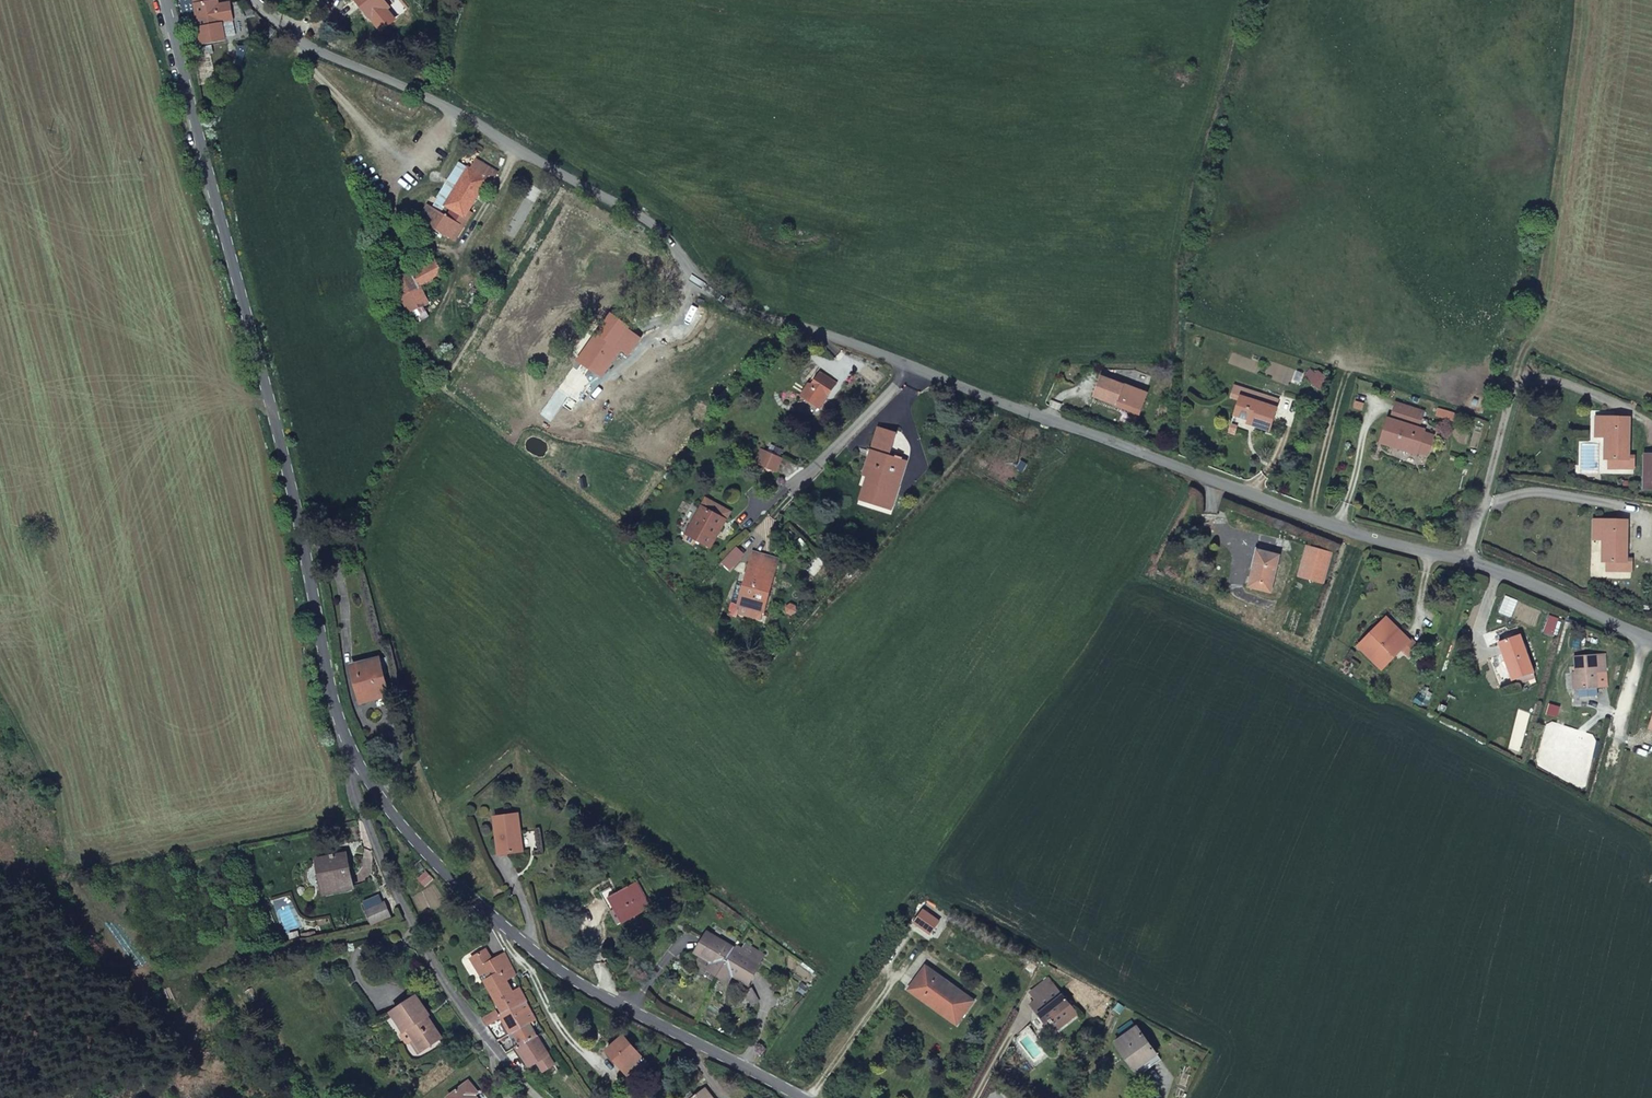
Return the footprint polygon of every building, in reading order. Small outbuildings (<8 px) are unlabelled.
[(196,0),(183,0),(184,11),(195,38),(201,39),(196,0)] [(202,44),(226,40),(226,43),(250,38),(246,19),(233,20),(230,4),(220,6),(219,0),(196,0),(201,39),(202,44)] [(382,0),(358,0),(382,31),(395,21),(387,11),(389,9),(382,0)] [(404,46),(395,44),(393,54),(401,56),(404,46)] [(470,169),(467,168),(459,182),(445,205),(454,210),(465,217),(469,211),(491,174),(496,176),(499,171),(476,158),(470,169)] [(445,205),(459,182),(451,178),(437,201),(445,205)] [(449,220),(454,210),(445,205),(439,214),(449,220)] [(429,207),(420,221),(425,224),(435,210),(429,207)] [(435,210),(425,224),(452,241),(465,217),(454,210),(449,220),(439,214),(435,210)] [(465,217),(471,220),(474,214),(469,211),(465,217)] [(457,244),(471,220),(465,217),(452,241),(457,244)] [(394,281),(412,314),(431,304),(423,287),(446,275),(436,259),(394,281)] [(612,316),(581,361),(603,375),(612,360),(621,347),(618,344),(633,320),(625,314),(620,322),(612,316)] [(603,375),(610,378),(615,381),(623,367),(612,360),(603,375)] [(839,382),(822,371),(803,398),(820,411),(839,382)] [(1100,377),(1091,397),(1136,415),(1143,398),(1122,389),(1122,386),(1100,377)] [(1273,433),(1278,410),(1277,409),(1254,402),(1256,395),(1235,390),(1233,399),(1242,402),(1237,418),(1251,423),(1251,426),(1273,433)] [(1277,409),(1278,410),(1280,402),(1256,395),(1254,402),(1277,409)] [(1398,404),(1392,420),(1389,419),(1381,443),(1418,454),(1425,430),(1419,428),(1424,413),(1398,404)] [(1612,433),(1611,454),(1620,455),(1620,465),(1636,466),(1637,456),(1632,455),(1633,415),(1600,412),(1600,432),(1612,433)] [(869,447),(869,450),(877,453),(868,478),(874,480),(866,503),(889,512),(898,488),(893,485),(903,459),(897,457),(896,461),(888,459),(890,454),(897,434),(880,429),(873,448),(869,447)] [(776,473),(782,458),(765,450),(759,466),(776,473)] [(877,453),(869,450),(859,476),(868,478),(877,453)] [(1620,455),(1611,454),(1611,455),(1611,465),(1620,465),(1620,455)] [(893,485),(898,488),(908,461),(903,459),(893,485)] [(1020,461),(1015,470),(1022,474),(1027,464),(1020,461)] [(874,480),(868,478),(860,501),(866,503),(874,480)] [(712,546),(732,511),(707,498),(688,532),(712,546)] [(1630,561),(1630,520),(1595,519),(1597,539),(1608,539),(1609,560),(1617,560),(1617,570),(1634,570),(1634,561),(1630,561)] [(742,584),(737,601),(759,608),(762,608),(775,556),(749,549),(740,583),(742,584)] [(1297,579),(1320,586),(1328,556),(1305,549),(1297,579)] [(1257,553),(1247,588),(1267,594),(1277,557),(1257,553)] [(1609,570),(1617,570),(1617,560),(1609,560),(1609,570)] [(759,608),(737,601),(734,610),(758,616),(759,608)] [(1402,637),(1385,621),(1378,629),(1395,645),(1402,637)] [(1395,645),(1378,629),(1359,651),(1384,674),(1403,654),(1411,661),(1420,650),(1412,643),(1410,645),(1402,637),(1395,645)] [(1514,687),(1535,678),(1519,639),(1498,647),(1514,687)] [(1607,686),(1607,668),(1606,651),(1577,651),(1578,667),(1579,687),(1579,695),(1597,695),(1596,687),(1607,686)] [(389,698),(381,664),(354,669),(363,704),(389,698)] [(522,820),(498,823),(503,859),(523,857),(521,840),(525,839),(522,820)] [(312,874),(330,904),(354,888),(337,860),(312,874)] [(640,883),(617,895),(613,888),(603,893),(620,926),(644,913),(643,912),(652,907),(640,883)] [(361,906),(368,927),(384,923),(380,909),(378,908),(377,902),(361,906)] [(749,984),(762,964),(743,952),(710,932),(699,951),(715,961),(710,970),(728,982),(734,974),(749,984)] [(743,952),(762,964),(766,956),(748,945),(743,952)] [(512,964),(506,953),(494,960),(489,949),(474,957),(484,976),(512,964)] [(512,964),(484,976),(502,1010),(482,1020),(486,1024),(522,1005),(529,1001),(522,987),(514,991),(508,979),(518,975),(512,964)] [(932,968),(915,991),(962,1026),(979,1003),(932,968)] [(1033,999),(1048,1021),(1054,1016),(1062,1027),(1081,1013),(1052,975),(1037,985),(1042,993),(1033,999)] [(758,1001),(752,989),(745,992),(750,1004),(758,1001)] [(435,1023),(418,998),(395,1014),(408,1034),(412,1032),(427,1053),(443,1041),(432,1025),(435,1023)] [(522,1005),(486,1024),(489,1027),(505,1019),(510,1028),(504,1031),(508,1037),(515,1034),(533,1025),(522,1005)] [(1054,1016),(1048,1021),(1055,1032),(1062,1027),(1054,1016)] [(538,1033),(533,1025),(515,1034),(521,1043),(539,1034),(538,1033)] [(1115,1043),(1122,1053),(1126,1050),(1140,1070),(1140,1071),(1152,1062),(1154,1065),(1162,1060),(1138,1026),(1115,1043)] [(412,1032),(408,1034),(423,1055),(427,1053),(412,1032)] [(551,1055),(539,1034),(521,1043),(520,1044),(516,1046),(530,1067),(538,1061),(551,1055)] [(650,1067),(625,1038),(624,1039),(607,1055),(615,1063),(620,1059),(638,1079),(650,1067)] [(526,1066),(526,1070),(530,1067),(516,1046),(513,1048),(526,1066)] [(1126,1050),(1122,1053),(1136,1074),(1140,1071),(1140,1070),(1126,1050)] [(538,1061),(544,1072),(556,1064),(551,1055),(538,1061)] [(634,1083),(638,1079),(620,1059),(615,1063),(634,1083)] [(530,1067),(526,1070),(544,1072),(538,1061),(530,1067)] [(1152,1062),(1140,1071),(1143,1074),(1154,1065),(1152,1062)] [(469,1086),(452,1097),(477,1097),(469,1086)]
